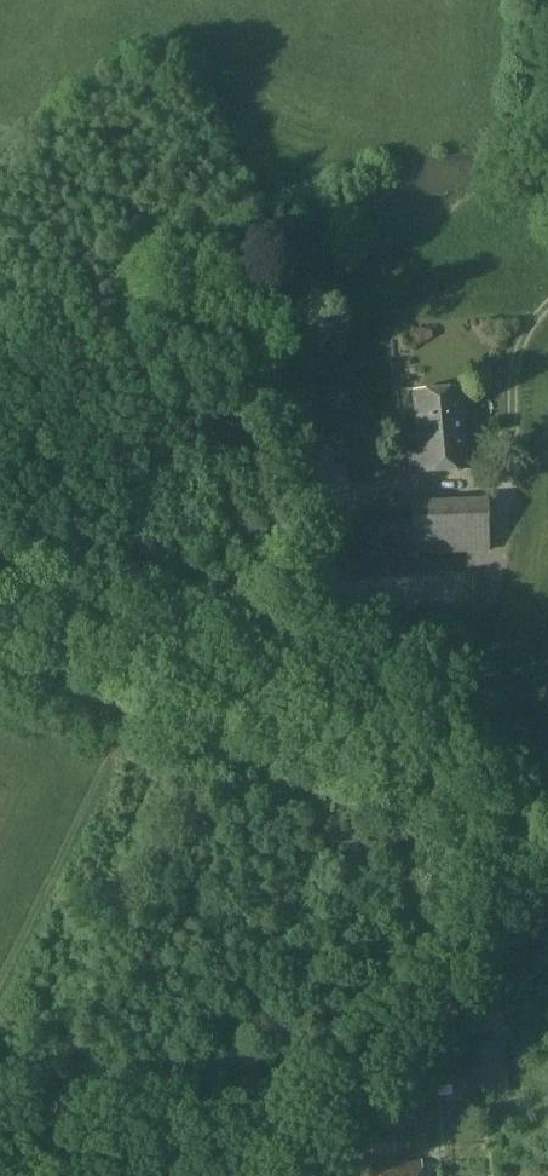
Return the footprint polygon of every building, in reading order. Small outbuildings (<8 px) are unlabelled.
[(411,474),(477,469),(476,450),(466,451),(461,388),(413,392),(417,439),(408,440),(411,474)] [(410,555),(408,503),(360,505),(362,558),(410,555)] [(482,589),(482,566),(378,570),(379,593),(482,589)] [(471,1090),(491,1090),(489,1041),(469,1041),(471,1090)] [(437,1054),(406,1079),(420,1096),(422,1100),(434,1099),(438,1097),(438,1096),(437,1086),(452,1075),(453,1074),(437,1054)] [(395,1152),(409,1151),(408,1137),(394,1138),(394,1136),(372,1138),(373,1155),(395,1154),(395,1152)] [(422,1161),(374,1163),(374,1175),(423,1175),(422,1161)]
